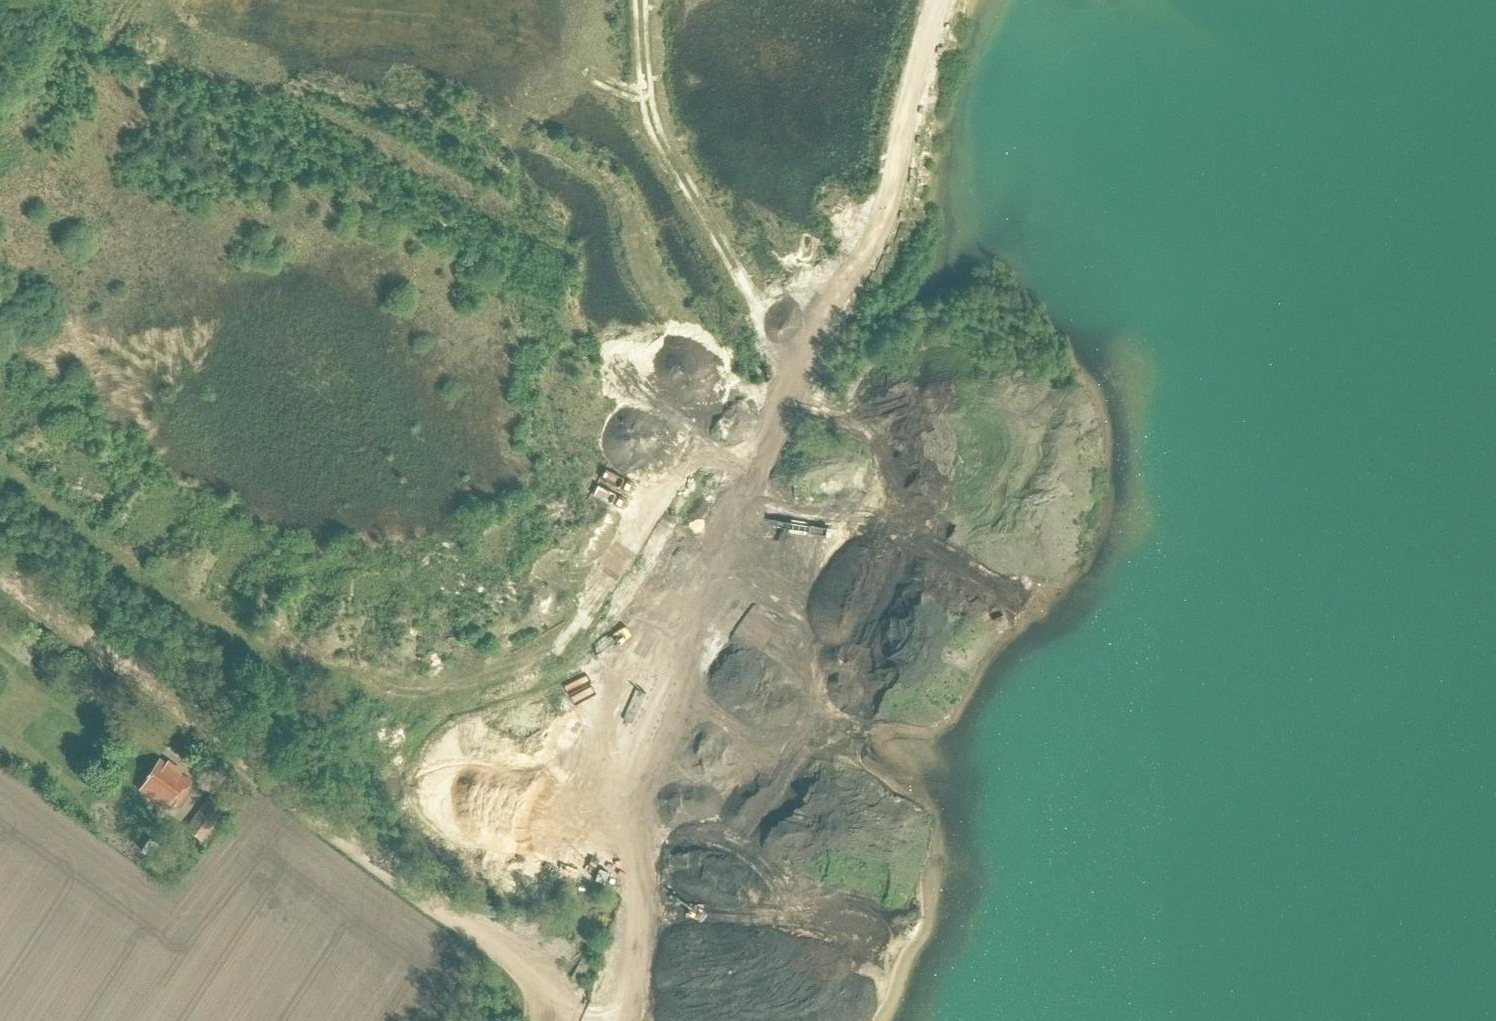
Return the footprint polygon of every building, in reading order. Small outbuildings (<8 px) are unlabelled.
[(174,806),(192,783),(160,759),(144,780),(164,795),(162,798),(174,806)] [(208,795),(185,826),(201,839),(225,807),(208,795)] [(170,863),(176,854),(163,845),(157,854),(170,863)]
